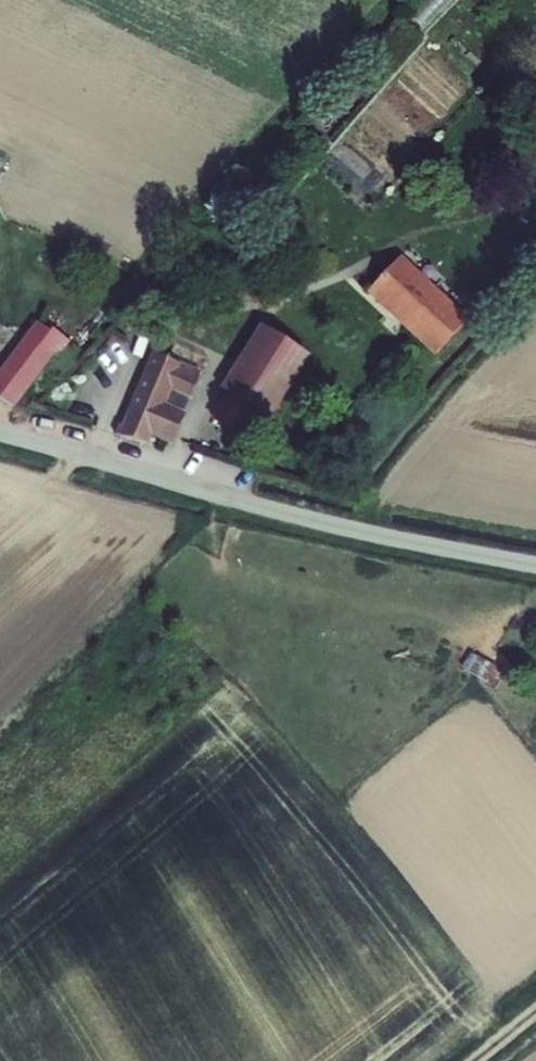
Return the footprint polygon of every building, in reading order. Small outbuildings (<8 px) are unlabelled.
[(418,261),(386,298),(455,359),(487,323),(418,261)] [(218,382),(228,387),(261,406),(268,409),(307,346),(258,316),(218,382)] [(0,344),(0,387),(9,389),(15,369),(1,366),(6,345),(0,344)] [(166,352),(137,423),(133,434),(155,440),(160,429),(179,436),(207,367),(166,352)] [(261,406),(228,387),(214,411),(246,429),(261,406)] [(119,431),(133,434),(137,423),(122,419),(119,431)]
